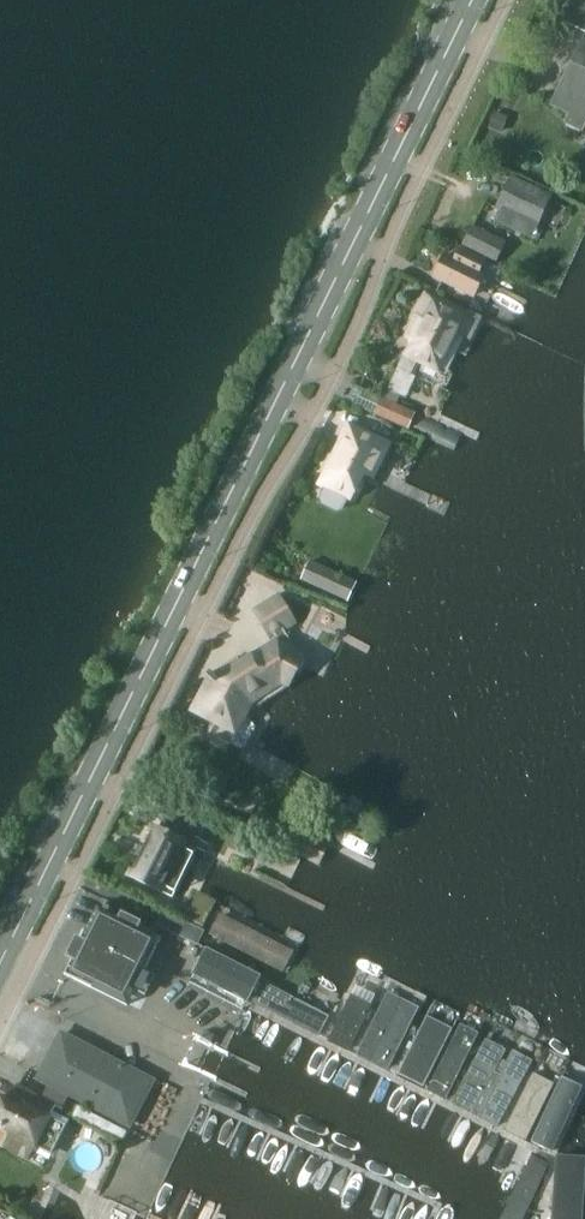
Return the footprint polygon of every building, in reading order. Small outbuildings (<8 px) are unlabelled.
[(566,21),(584,31),(584,0),(576,0),(566,21)] [(576,78),(569,74),(554,104),(572,113),(568,122),(583,129),(584,124),(584,59),(576,78)] [(500,132),(506,118),(494,112),(488,127),(500,132)] [(511,177),(497,208),(538,226),(552,195),(511,177)] [(462,246),(497,263),(507,242),(473,225),(462,246)] [(446,255),(434,277),(473,297),(485,274),(478,271),(483,261),(461,250),(456,260),(446,255)] [(406,352),(398,367),(412,374),(420,359),(440,369),(458,331),(465,335),(471,338),(474,332),(477,326),(481,317),(478,315),(428,291),(417,313),(419,314),(410,331),(419,335),(418,336),(415,342),(409,354),(406,352)] [(398,367),(387,389),(406,399),(418,377),(412,374),(398,367)] [(409,427),(415,413),(384,399),(377,413),(409,427)] [(378,461),(386,445),(352,428),(325,482),(329,484),(322,498),(324,503),(339,510),(344,509),(351,495),(354,497),(373,459),(378,461)] [(352,598),(360,580),(314,559),(306,576),(352,598)] [(311,644),(280,594),(255,610),(271,637),(276,634),(279,639),(245,660),(242,656),(211,675),(193,710),(236,732),(241,724),(260,712),(256,706),(289,686),(311,644)] [(147,844),(131,877),(174,898),(198,849),(190,845),(202,820),(171,805),(170,806),(168,811),(159,829),(158,829),(155,828),(147,844)] [(321,860),(331,840),(299,822),(288,843),(321,860)] [(76,945),(61,976),(125,1008),(133,993),(144,998),(154,977),(144,972),(162,938),(95,907),(76,946),(76,945)] [(198,945),(205,931),(164,911),(157,925),(198,945)] [(296,956),(223,918),(212,942),(286,978),(296,956)] [(249,998),(262,973),(210,947),(197,972),(249,998)] [(330,1014),(262,982),(250,1006),(320,1039),(330,1014)] [(372,1006),(350,996),(329,1041),(351,1052),(372,1006)] [(422,1013),(389,997),(360,1058),(391,1074),(422,1013)] [(443,1025),(423,1015),(394,1074),(421,1087),(449,1028),(443,1025)] [(459,1025),(426,1090),(444,1099),(478,1035),(459,1025)] [(62,1029),(36,1079),(131,1128),(157,1079),(62,1029)] [(501,1045),(482,1035),(449,1098),(493,1121),(528,1054),(509,1044),(496,1069),(490,1066),(501,1045)] [(545,1081),(524,1070),(497,1125),(517,1135),(545,1081)] [(572,1083),(551,1074),(522,1138),(542,1148),(572,1083)] [(17,1085),(10,1099),(2,1095),(0,1099),(0,1122),(2,1123),(0,1126),(4,1128),(0,1136),(0,1144),(30,1159),(38,1144),(51,1118),(57,1107),(17,1085)] [(77,1104),(71,1115),(123,1143),(129,1132),(77,1104)] [(544,1153),(540,1218),(572,1218),(575,1155),(544,1153)] [(524,1160),(497,1218),(519,1218),(541,1169),(524,1160)]
